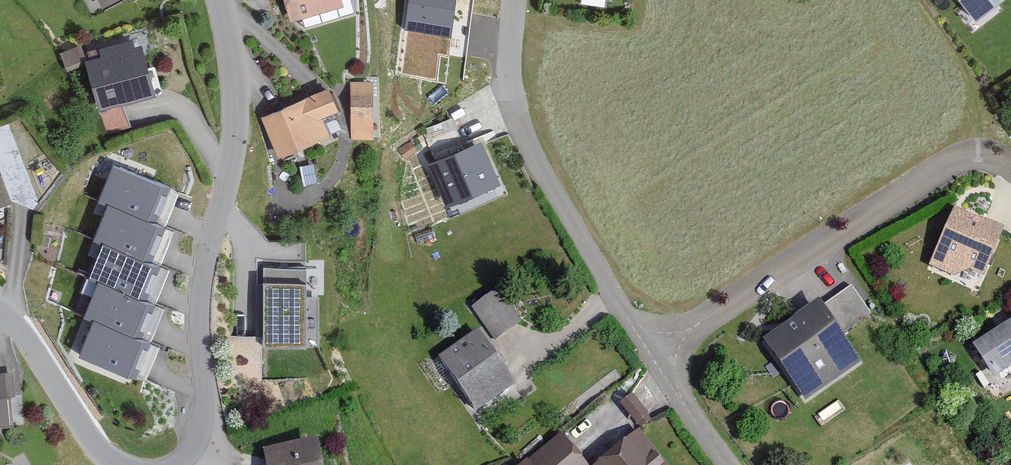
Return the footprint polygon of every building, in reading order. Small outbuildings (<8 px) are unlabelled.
[(99,8),(116,0),(95,0),(99,8)] [(338,0),(278,0),(284,23),(340,10),(338,0)] [(405,29),(450,36),(455,0),(409,0),(405,29)] [(974,36),(1006,13),(998,2),(1000,0),(948,0),(974,36)] [(133,49),(131,41),(87,52),(91,65),(85,67),(97,112),(154,97),(140,47),(133,49)] [(83,67),(78,49),(60,55),(65,72),(83,67)] [(372,132),(373,83),(352,83),(351,131),(372,132)] [(338,109),(328,87),(259,119),(278,160),(330,137),(321,117),(338,109)] [(442,207),(498,187),(482,143),(426,163),(442,207)] [(163,187),(112,167),(93,214),(103,218),(108,205),(149,222),(163,187)] [(0,177),(0,205),(9,202),(0,177)] [(108,205),(103,218),(88,255),(97,259),(102,246),(145,263),(160,226),(149,222),(108,205)] [(1002,233),(955,212),(929,270),(976,290),(1002,233)] [(152,266),(145,263),(102,246),(97,259),(85,287),(96,291),(98,286),(137,302),(152,266)] [(306,267),(263,267),(263,351),(307,351),(306,267)] [(146,306),(137,302),(98,286),(96,291),(79,331),(89,335),(95,321),(133,336),(146,306)] [(520,325),(498,293),(472,311),(494,343),(520,325)] [(860,365),(818,305),(760,346),(802,406),(860,365)] [(145,341),(133,336),(95,321),(89,335),(79,360),(129,380),(145,341)] [(973,347),(996,383),(1010,373),(1010,326),(973,347)] [(515,388),(474,334),(435,363),(475,417),(515,388)] [(642,436),(605,464),(666,464),(642,436)] [(317,442),(263,452),(266,464),(321,464),(317,442)] [(526,464),(572,464),(553,443),(526,464)]
